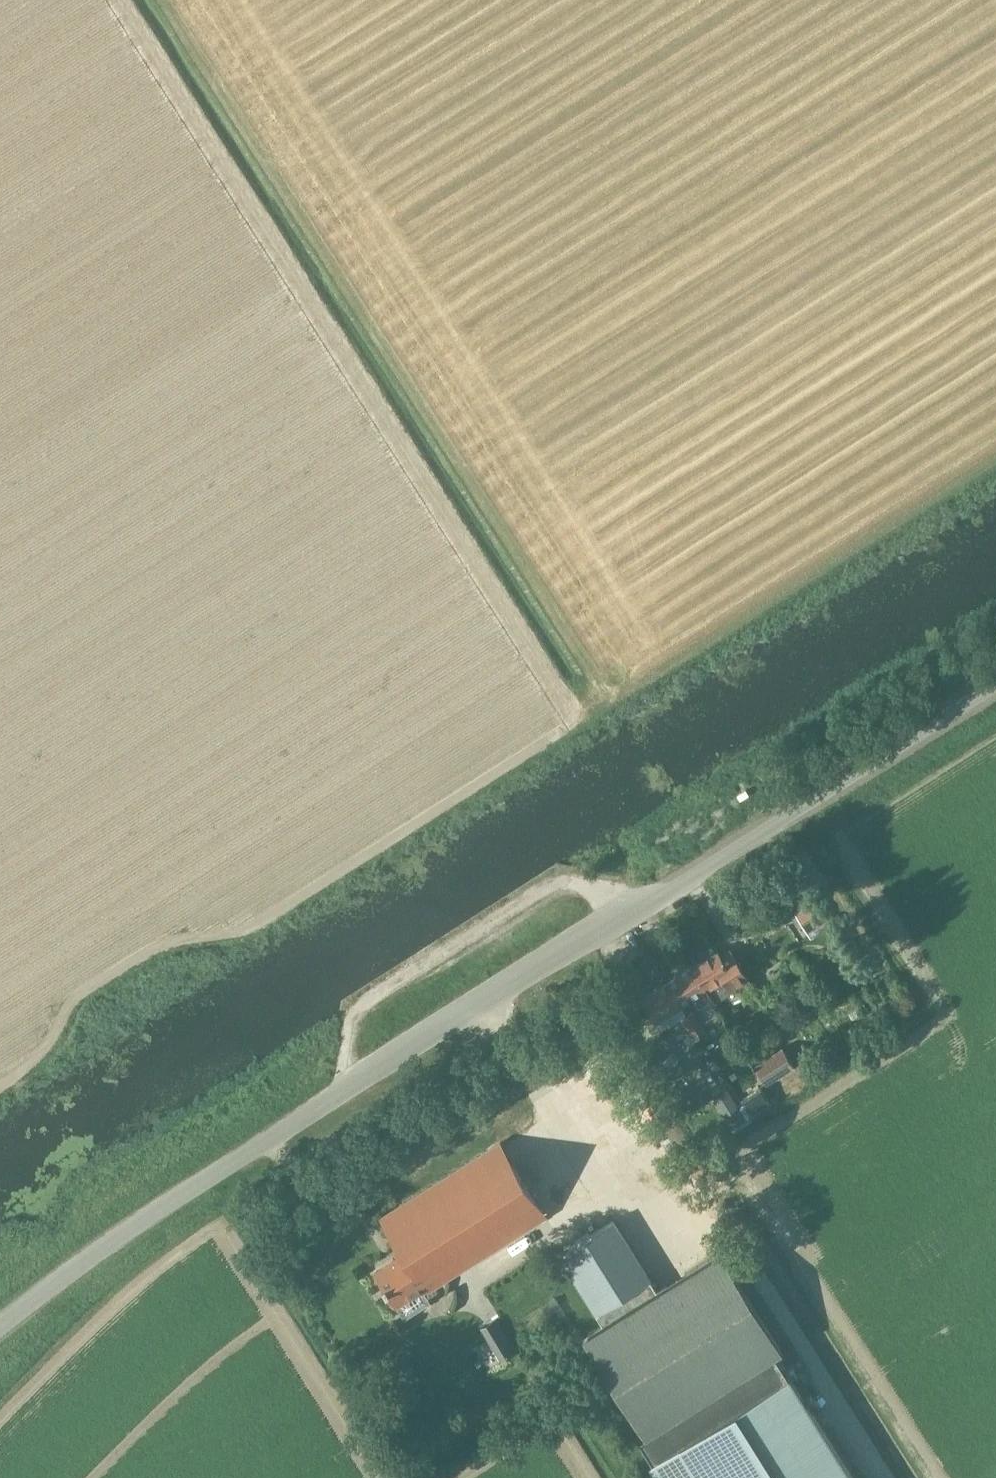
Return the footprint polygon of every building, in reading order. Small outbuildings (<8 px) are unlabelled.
[(815,900),(795,913),(808,934),(828,920),(815,900)] [(711,998),(710,998),(712,1000),(747,978),(732,953),(723,959),(717,950),(691,966),(711,998)] [(697,1006),(710,998),(711,998),(691,966),(665,982),(679,1003),(691,996),(697,1006)] [(686,1014),(679,1003),(665,982),(640,998),(660,1031),(680,1018),(686,1027),(697,1019),(692,1010),(686,1014)] [(692,1036),(698,1032),(703,1028),(697,1019),(686,1027),(692,1036)] [(764,1082),(792,1065),(781,1047),(753,1065),(764,1082)] [(749,1116),(770,1105),(760,1087),(740,1098),(749,1116)] [(728,1092),(712,1101),(728,1128),(744,1119),(728,1092)] [(425,1293),(544,1212),(497,1140),(382,1218),(404,1254),(375,1272),(395,1305),(423,1289),(425,1293)] [(654,1426),(778,1344),(785,1340),(720,1243),(658,1284),(612,1214),(559,1250),(605,1319),(590,1329),(654,1426)] [(654,1426),(644,1432),(674,1477),(867,1477),(778,1344),(654,1426)]
